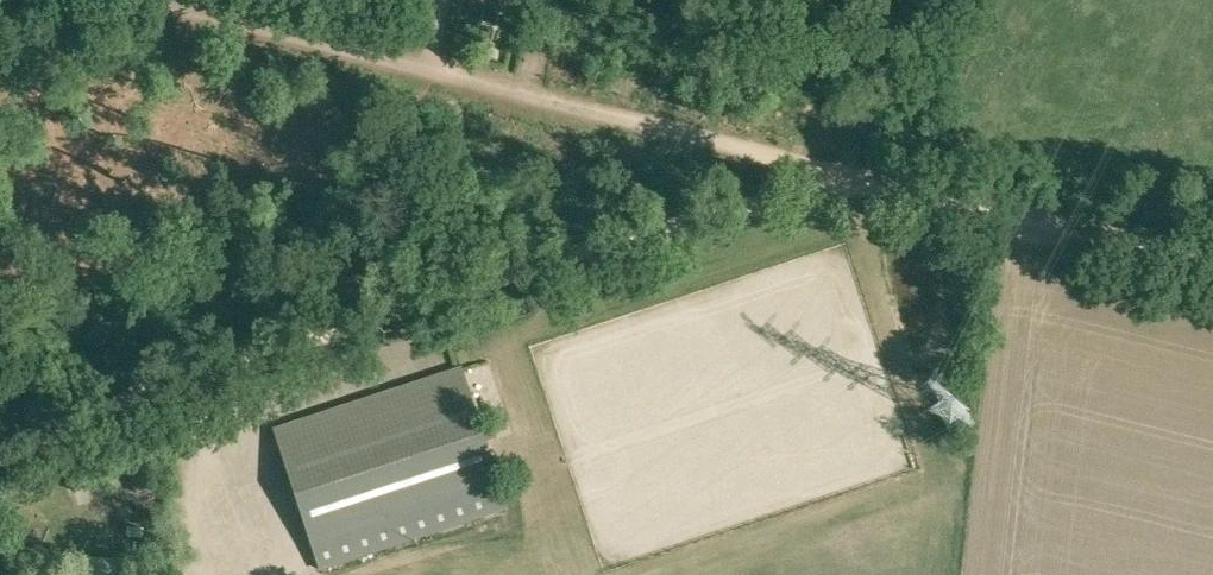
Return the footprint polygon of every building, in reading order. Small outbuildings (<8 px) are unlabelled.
[(274,430),(312,544),(320,569),(507,508),(461,369),(274,430)]
